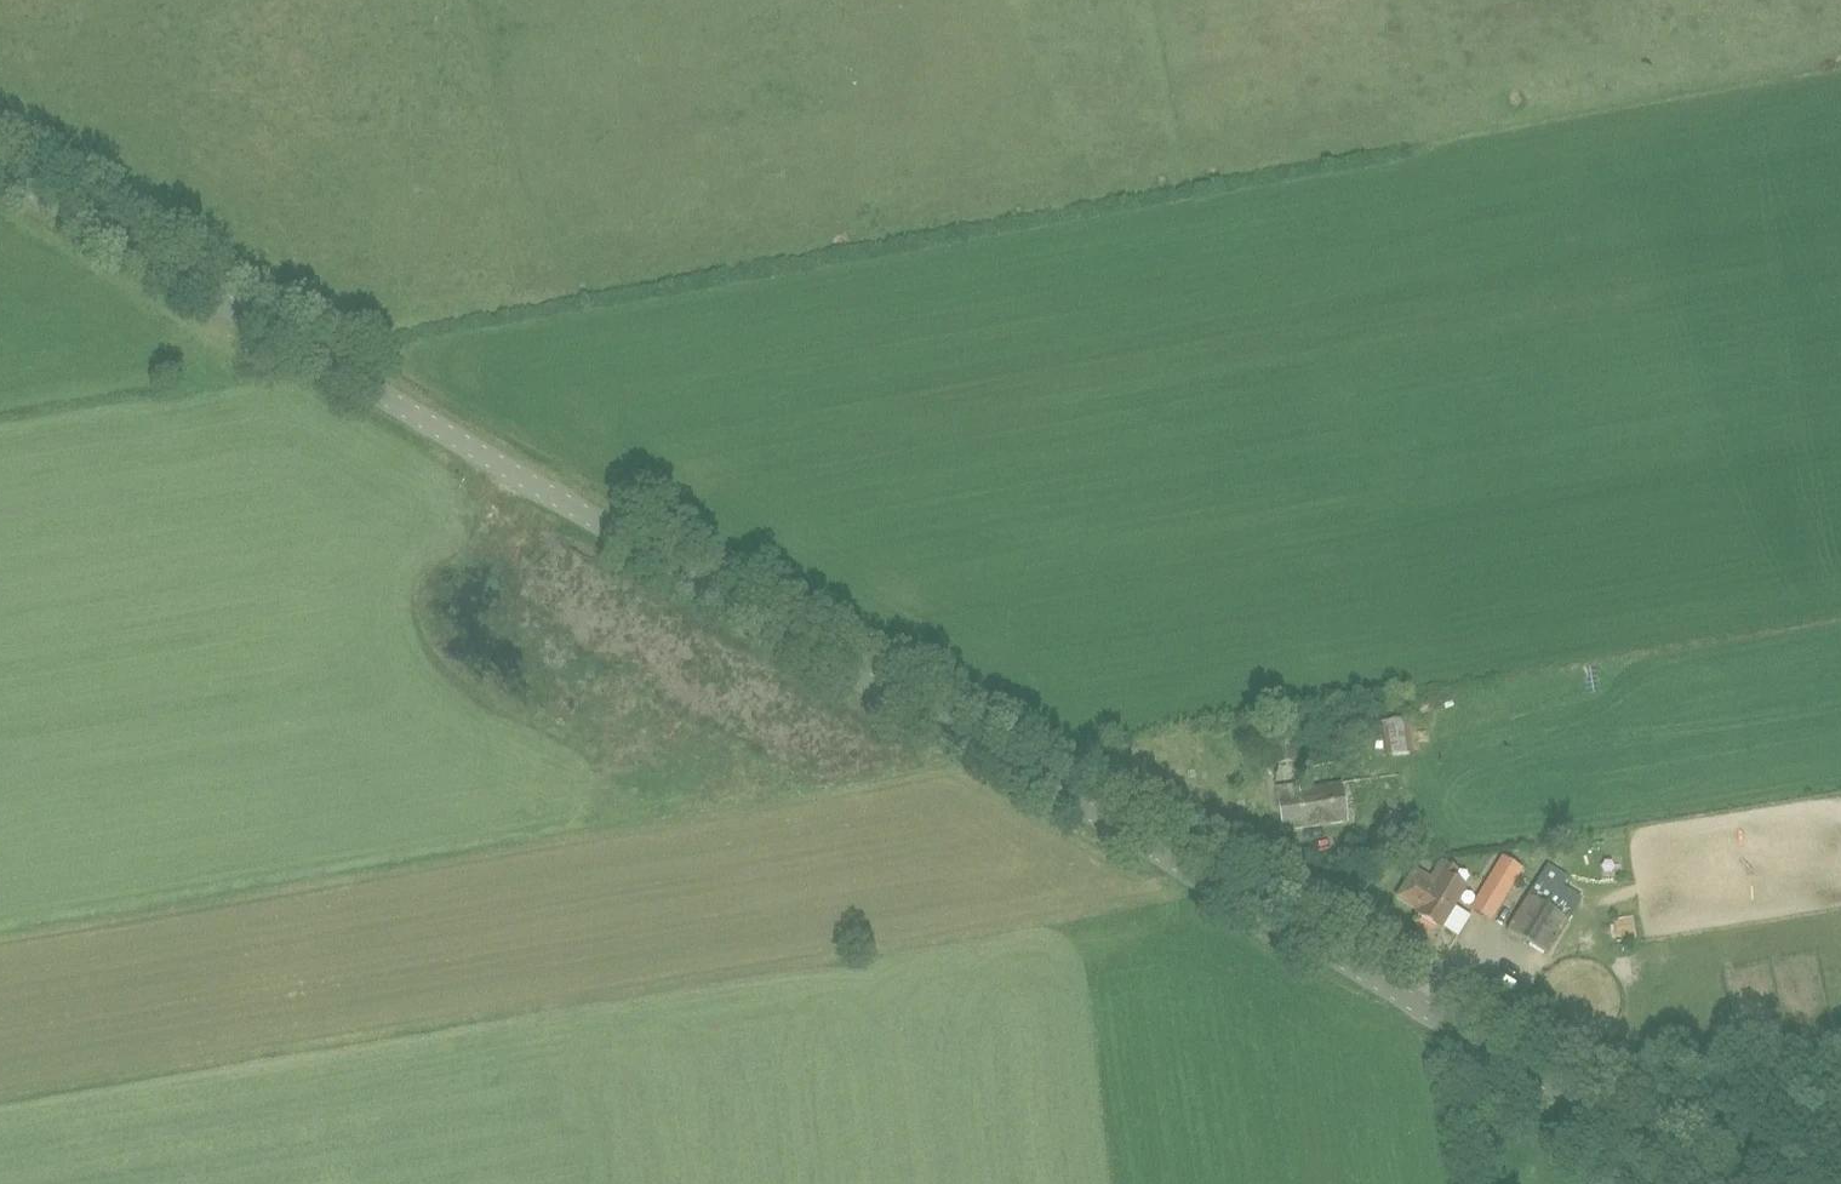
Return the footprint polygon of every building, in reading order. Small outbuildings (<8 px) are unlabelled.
[(1384,724),(1388,758),(1409,756),(1406,722),(1384,724)] [(1290,740),(1283,741),(1264,744),(1267,766),(1293,763),(1290,740)] [(1299,786),(1275,790),(1281,833),(1348,824),(1342,785),(1300,791),(1299,786)] [(1471,909),(1481,916),(1491,922),(1522,872),(1502,859),(1471,909)] [(1394,899),(1418,914),(1417,916),(1441,930),(1465,889),(1453,882),(1459,873),(1442,863),(1432,878),(1414,867),(1394,899)] [(1568,920),(1527,895),(1506,931),(1547,956),(1568,920)] [(1625,949),(1646,948),(1644,921),(1623,923),(1625,949)] [(1448,1063),(1444,1069),(1452,1074),(1456,1068),(1448,1063)]
